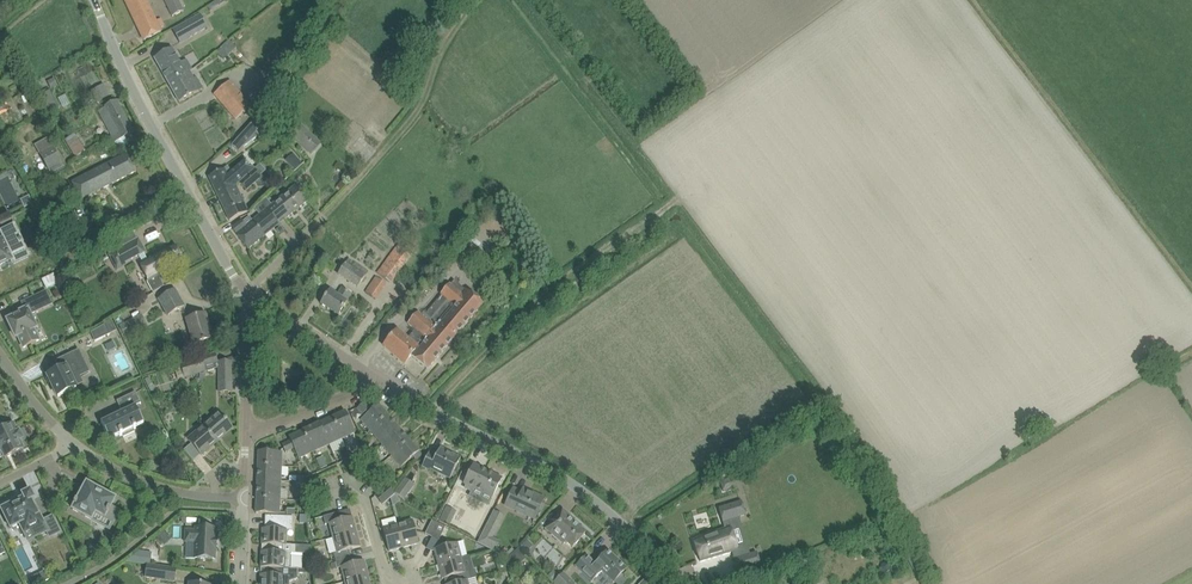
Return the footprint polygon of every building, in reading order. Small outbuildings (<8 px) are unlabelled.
[(146,0),(125,0),(144,40),(161,32),(146,0)] [(183,11),(178,0),(164,0),(172,17),(183,11)] [(179,43),(207,27),(200,15),(172,30),(179,43)] [(228,55),(236,47),(229,41),(222,48),(228,55)] [(186,74),(177,58),(171,48),(154,58),(168,84),(186,74)] [(186,74),(168,84),(179,102),(202,89),(196,78),(190,81),(186,74)] [(53,78),(47,81),(50,87),(56,84),(53,78)] [(245,98),(256,108),(269,93),(268,92),(273,87),(264,79),(259,84),(258,83),(245,98)] [(214,94),(235,119),(251,106),(229,81),(214,94)] [(42,93),(41,93),(49,111),(57,107),(49,89),(48,89),(47,87),(41,91),(42,93)] [(31,109),(18,90),(0,103),(0,104),(13,122),(31,109)] [(117,144),(118,144),(120,145),(123,145),(125,144),(127,143),(128,144),(136,140),(116,100),(104,107),(98,110),(115,142),(116,142),(117,144)] [(320,142),(301,124),(290,136),(310,154),(320,142)] [(243,147),(260,135),(256,132),(257,131),(250,125),(231,145),(238,152),(243,147)] [(64,139),(74,157),(85,150),(74,133),(64,139)] [(48,137),(34,145),(39,153),(48,170),(49,170),(51,174),(64,167),(62,163),(52,145),(48,137)] [(71,182),(80,200),(81,200),(136,171),(126,153),(101,166),(98,160),(87,165),(91,172),(71,182)] [(233,187),(239,182),(249,174),(248,173),(244,166),(225,175),(223,170),(208,177),(217,195),(233,187)] [(239,182),(244,188),(246,190),(261,178),(254,170),(249,174),(239,182)] [(266,199),(261,203),(278,224),(280,223),(279,222),(283,218),(284,219),(308,200),(295,185),(271,205),(266,199)] [(233,187),(217,195),(229,221),(245,213),(233,187)] [(46,191),(35,196),(44,214),(55,208),(46,191)] [(247,249),(278,224),(261,203),(254,210),(258,216),(251,222),(248,219),(243,223),(241,220),(241,221),(231,228),(247,249)] [(25,248),(14,225),(0,232),(0,264),(11,259),(13,263),(29,256),(25,248)] [(64,253),(70,263),(76,259),(76,260),(88,254),(84,248),(86,247),(81,238),(68,246),(70,249),(64,253)] [(115,268),(145,252),(138,239),(123,247),(118,239),(104,246),(115,268)] [(519,243),(514,248),(521,254),(525,248),(519,243)] [(376,272),(391,283),(412,254),(397,244),(376,272)] [(147,281),(153,293),(164,286),(158,276),(184,262),(175,245),(140,264),(149,281),(147,281)] [(338,274),(358,287),(368,271),(349,257),(338,274)] [(64,259),(59,262),(62,268),(68,265),(67,264),(64,259)] [(364,292),(376,299),(386,283),(375,276),(364,292)] [(417,312),(408,324),(415,330),(409,337),(421,347),(412,357),(426,368),(427,369),(451,341),(455,344),(460,338),(456,334),(482,303),(467,291),(465,289),(465,290),(453,280),(449,285),(449,284),(440,294),(441,295),(423,317),(417,312)] [(320,304),(338,315),(347,301),(346,301),(351,293),(342,287),(337,295),(329,290),(320,304)] [(157,298),(167,316),(184,307),(174,288),(157,298)] [(33,329),(36,327),(29,314),(51,304),(46,291),(33,297),(36,304),(17,313),(18,315),(7,320),(15,337),(18,336),(23,348),(39,340),(33,329)] [(119,326),(124,335),(146,324),(141,314),(119,326)] [(186,319),(193,344),(212,339),(205,314),(186,319)] [(90,333),(94,341),(109,334),(104,325),(90,333)] [(396,330),(383,345),(403,362),(404,363),(411,356),(418,348),(407,339),(396,330)] [(70,376),(87,368),(76,350),(55,361),(59,370),(47,375),(57,397),(76,388),(70,376)] [(205,370),(203,365),(217,360),(215,354),(201,358),(201,359),(181,365),(184,377),(205,370)] [(236,382),(235,356),(226,359),(226,362),(219,362),(219,367),(219,392),(231,392),(231,383),(231,382),(236,382)] [(219,367),(217,362),(217,360),(203,365),(203,366),(205,370),(205,372),(219,367)] [(135,406),(141,403),(135,392),(116,401),(122,412),(101,422),(109,440),(119,435),(120,436),(122,435),(121,433),(133,428),(133,429),(135,428),(135,427),(143,424),(135,406)] [(356,409),(362,415),(369,409),(363,403),(356,409)] [(358,421),(369,434),(389,417),(378,404),(358,421)] [(345,411),(331,417),(342,441),(356,435),(345,411)] [(219,413),(203,426),(217,442),(232,428),(219,413)] [(331,417),(317,424),(328,448),(342,441),(331,417)] [(369,434),(380,446),(400,429),(389,417),(369,434)] [(5,429),(0,431),(0,458),(3,456),(4,458),(14,454),(15,455),(22,452),(21,450),(23,449),(19,441),(23,439),(19,431),(17,432),(14,424),(12,425),(11,423),(4,427),(5,429)] [(317,424),(303,430),(314,454),(328,448),(317,424)] [(217,442),(203,426),(188,440),(201,455),(217,442)] [(380,446),(391,459),(411,442),(400,429),(380,446)] [(314,454),(303,430),(288,437),(290,441),(281,445),(285,453),(294,450),(299,461),(314,454)] [(411,442),(391,459),(399,468),(412,457),(415,460),(422,455),(411,442)] [(422,466),(429,470),(430,468),(450,479),(460,458),(440,447),(435,456),(428,452),(422,466)] [(258,451),(257,467),(281,468),(282,452),(258,451)] [(324,460),(317,462),(320,470),(327,467),(324,460)] [(464,483),(492,498),(501,478),(473,464),(464,483)] [(257,467),(257,482),(280,483),(281,468),(257,467)] [(394,493),(404,500),(414,486),(404,478),(394,493)] [(257,482),(256,497),(280,498),(280,483),(257,482)] [(115,499),(106,494),(106,493),(96,488),(95,488),(86,484),(76,502),(75,502),(73,505),(74,506),(72,510),(91,520),(95,513),(104,518),(107,513),(108,513),(110,510),(109,510),(115,499)] [(375,496),(380,502),(392,492),(386,485),(375,496)] [(505,505),(526,515),(527,513),(535,517),(544,498),(523,489),(521,492),(513,488),(505,505)] [(43,521),(39,513),(37,513),(33,504),(34,504),(32,499),(34,499),(30,491),(22,495),(24,498),(11,504),(9,503),(3,506),(2,509),(1,509),(10,528),(19,523),(24,531),(32,527),(37,536),(47,531),(50,536),(59,531),(52,516),(43,521)] [(280,498),(256,497),(255,513),(279,514),(280,498)] [(745,515),(741,501),(717,509),(721,522),(745,515)] [(445,506),(438,519),(448,524),(454,511),(445,506)] [(545,528),(551,534),(563,544),(565,541),(572,547),(586,532),(573,521),(575,520),(562,509),(545,528)] [(328,524),(332,538),(356,532),(352,517),(340,520),(338,512),(323,516),(325,525),(328,524)] [(488,519),(477,542),(487,547),(498,525),(488,519)] [(412,520),(397,524),(403,547),(418,543),(412,520)] [(425,534),(431,537),(438,523),(432,520),(425,534)] [(261,544),(274,545),(286,545),(286,530),(291,531),(292,522),(274,521),(274,529),(262,528),(261,544)] [(438,523),(431,537),(438,541),(445,527),(438,523)] [(403,547),(397,524),(382,528),(389,551),(403,547)] [(693,540),(700,562),(738,550),(731,526),(693,540)] [(194,559),(215,560),(215,550),(216,550),(217,537),(216,537),(216,528),(195,527),(195,530),(185,530),(184,542),(194,543),(194,559)] [(158,538),(162,543),(170,537),(165,532),(158,538)] [(333,553),(335,561),(350,557),(348,550),(360,547),(356,532),(332,538),(336,552),(333,553)] [(434,549),(438,564),(461,558),(457,543),(434,549)] [(260,567),(268,568),(285,568),(290,568),(290,553),(295,554),(295,545),(286,545),(274,545),(273,552),(261,551),(260,567)] [(626,568),(608,550),(595,563),(586,555),(575,566),(591,582),(602,571),(613,582),(626,568)] [(747,555),(733,559),(737,573),(751,569),(747,555)] [(340,567),(344,582),(368,575),(364,560),(352,564),(350,557),(335,561),(337,568),(340,567)] [(454,576),(455,583),(467,580),(471,579),(471,577),(475,576),(474,570),(465,572),(461,558),(438,564),(442,579),(454,576)] [(506,562),(496,564),(498,571),(508,568),(506,562)] [(882,564),(881,567),(882,571),(886,572),(889,570),(891,567),(889,563),(886,562),(882,564)] [(163,567),(176,569),(176,568),(146,564),(144,577),(174,581),(161,579),(163,567)] [(289,581),(297,578),(297,568),(290,568),(285,568),(268,568),(267,575),(260,574),(260,583),(289,583),(289,581)] [(26,577),(29,583),(34,583),(47,578),(43,570),(26,577)] [(553,571),(547,576),(552,582),(558,576),(553,571)] [(554,583),(574,583),(562,572),(558,576),(552,582),(554,583)] [(368,575),(344,582),(345,583),(370,583),(368,575)]
